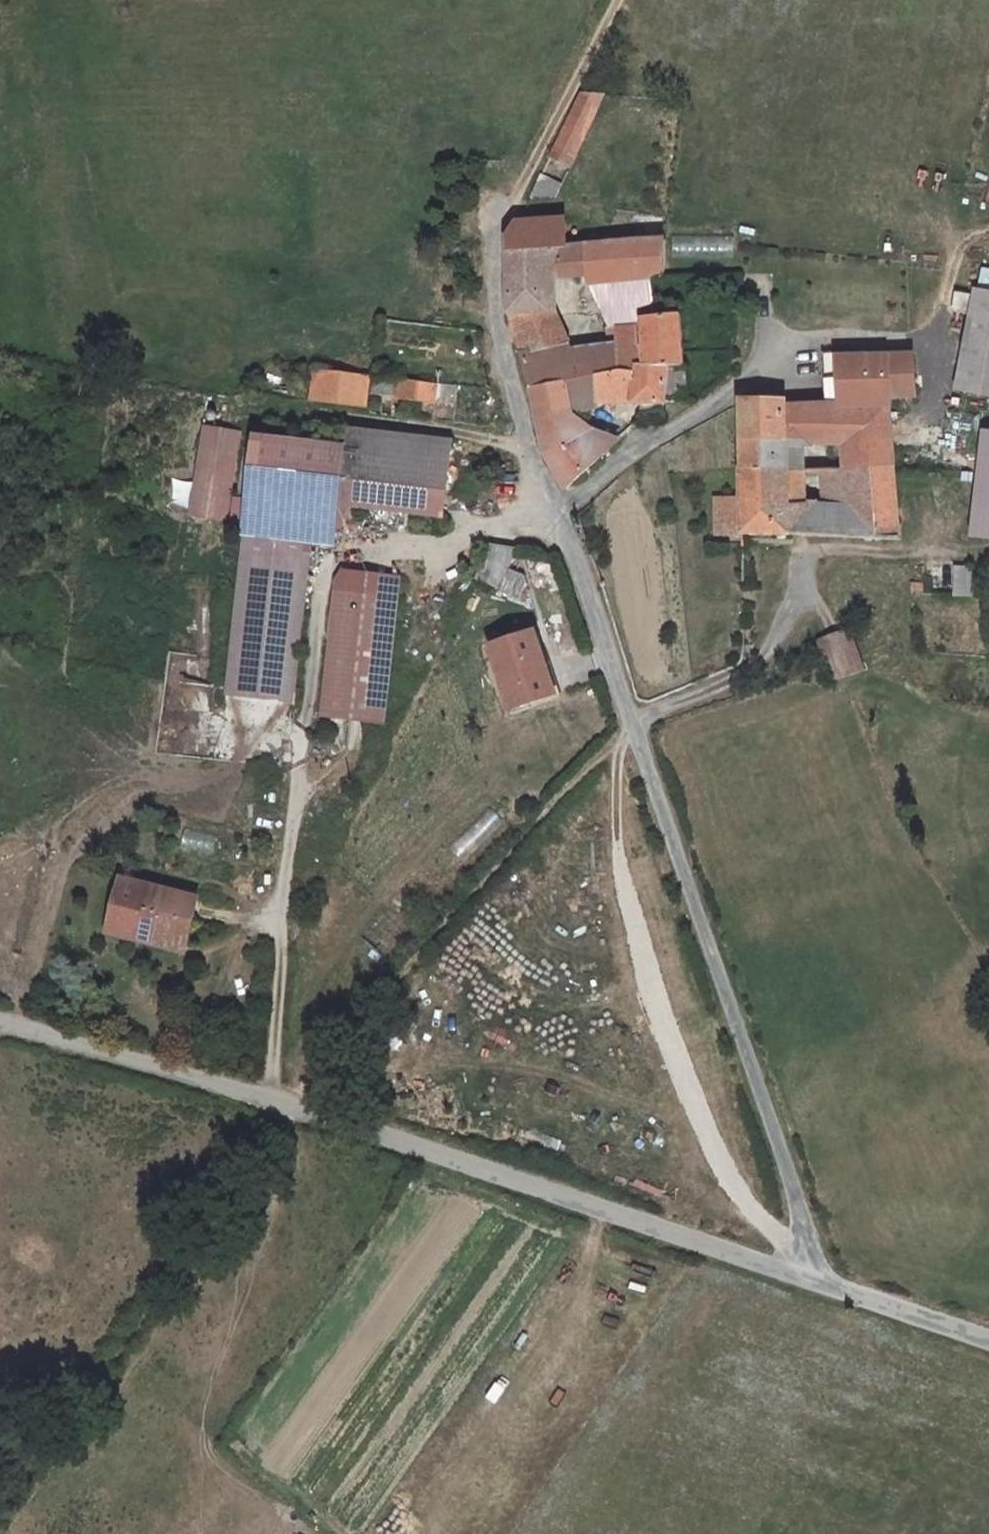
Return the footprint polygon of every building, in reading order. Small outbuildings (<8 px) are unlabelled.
[(557,167),(574,172),(606,106),(586,105),(557,167)] [(550,180),(541,200),(557,205),(567,185),(550,180)] [(597,288),(597,294),(617,292),(660,290),(679,289),(666,248),(567,256),(564,229),(525,232),(514,255),(514,329),(536,396),(625,386),(622,358),(579,362),(561,329),(562,290),(597,288)] [(663,330),(660,290),(617,292),(620,334),(663,330)] [(988,404),(988,297),(960,294),(949,399),(988,404)] [(536,396),(571,500),(627,454),(624,450),(600,441),(596,445),(585,454),(583,442),(582,438),(580,431),(579,426),(605,416),(610,416),(611,414),(650,413),(672,414),(678,415),(675,379),(691,378),(686,325),(663,330),(620,334),(622,358),(625,386),(536,396)] [(904,364),(885,365),(888,416),(907,418),(906,394),(904,364)] [(836,416),(888,416),(885,365),(834,366),(834,391),(836,416)] [(380,418),(381,408),(448,413),(448,389),(322,378),(320,413),(380,418)] [(836,416),(834,391),(804,391),(806,416),(836,416)] [(742,481),(787,480),(787,456),(839,457),(839,478),(865,477),(891,476),(888,416),(836,416),(806,416),(789,417),(789,409),(743,409),(742,481)] [(969,512),(988,513),(988,439),(977,438),(972,485),(969,512)] [(592,440),(583,442),(585,454),(596,445),(592,440)] [(367,442),(365,460),(455,471),(456,453),(367,442)] [(238,535),(249,448),(215,444),(197,531),(238,535)] [(272,450),(269,479),(361,488),(365,460),(272,450)] [(450,528),(455,471),(365,460),(361,488),(358,517),(450,528)] [(787,480),(742,481),(742,507),(717,507),(718,547),(895,549),(891,476),(865,477),(866,515),(829,515),(789,515),(787,480)] [(839,478),(828,478),(829,515),(866,515),(865,477),(839,478)] [(354,555),(358,517),(361,488),(269,479),(261,545),(322,553),(354,555)] [(969,512),(966,544),(988,546),(988,513),(969,512)] [(304,715),(322,553),(261,545),(240,707),(304,715)] [(474,586),(506,595),(518,549),(492,549),(474,586)] [(962,573),(943,572),(942,601),(960,601),(962,573)] [(402,577),(346,573),(338,582),(321,719),(386,726),(402,577)] [(920,590),(908,590),(908,603),(920,603),(920,590)] [(518,711),(561,696),(539,638),(497,652),(518,711)] [(854,679),(849,663),(841,643),(813,652),(820,673),(827,689),(854,679)] [(204,912),(125,893),(114,945),(157,957),(160,946),(194,954),(204,912)]
